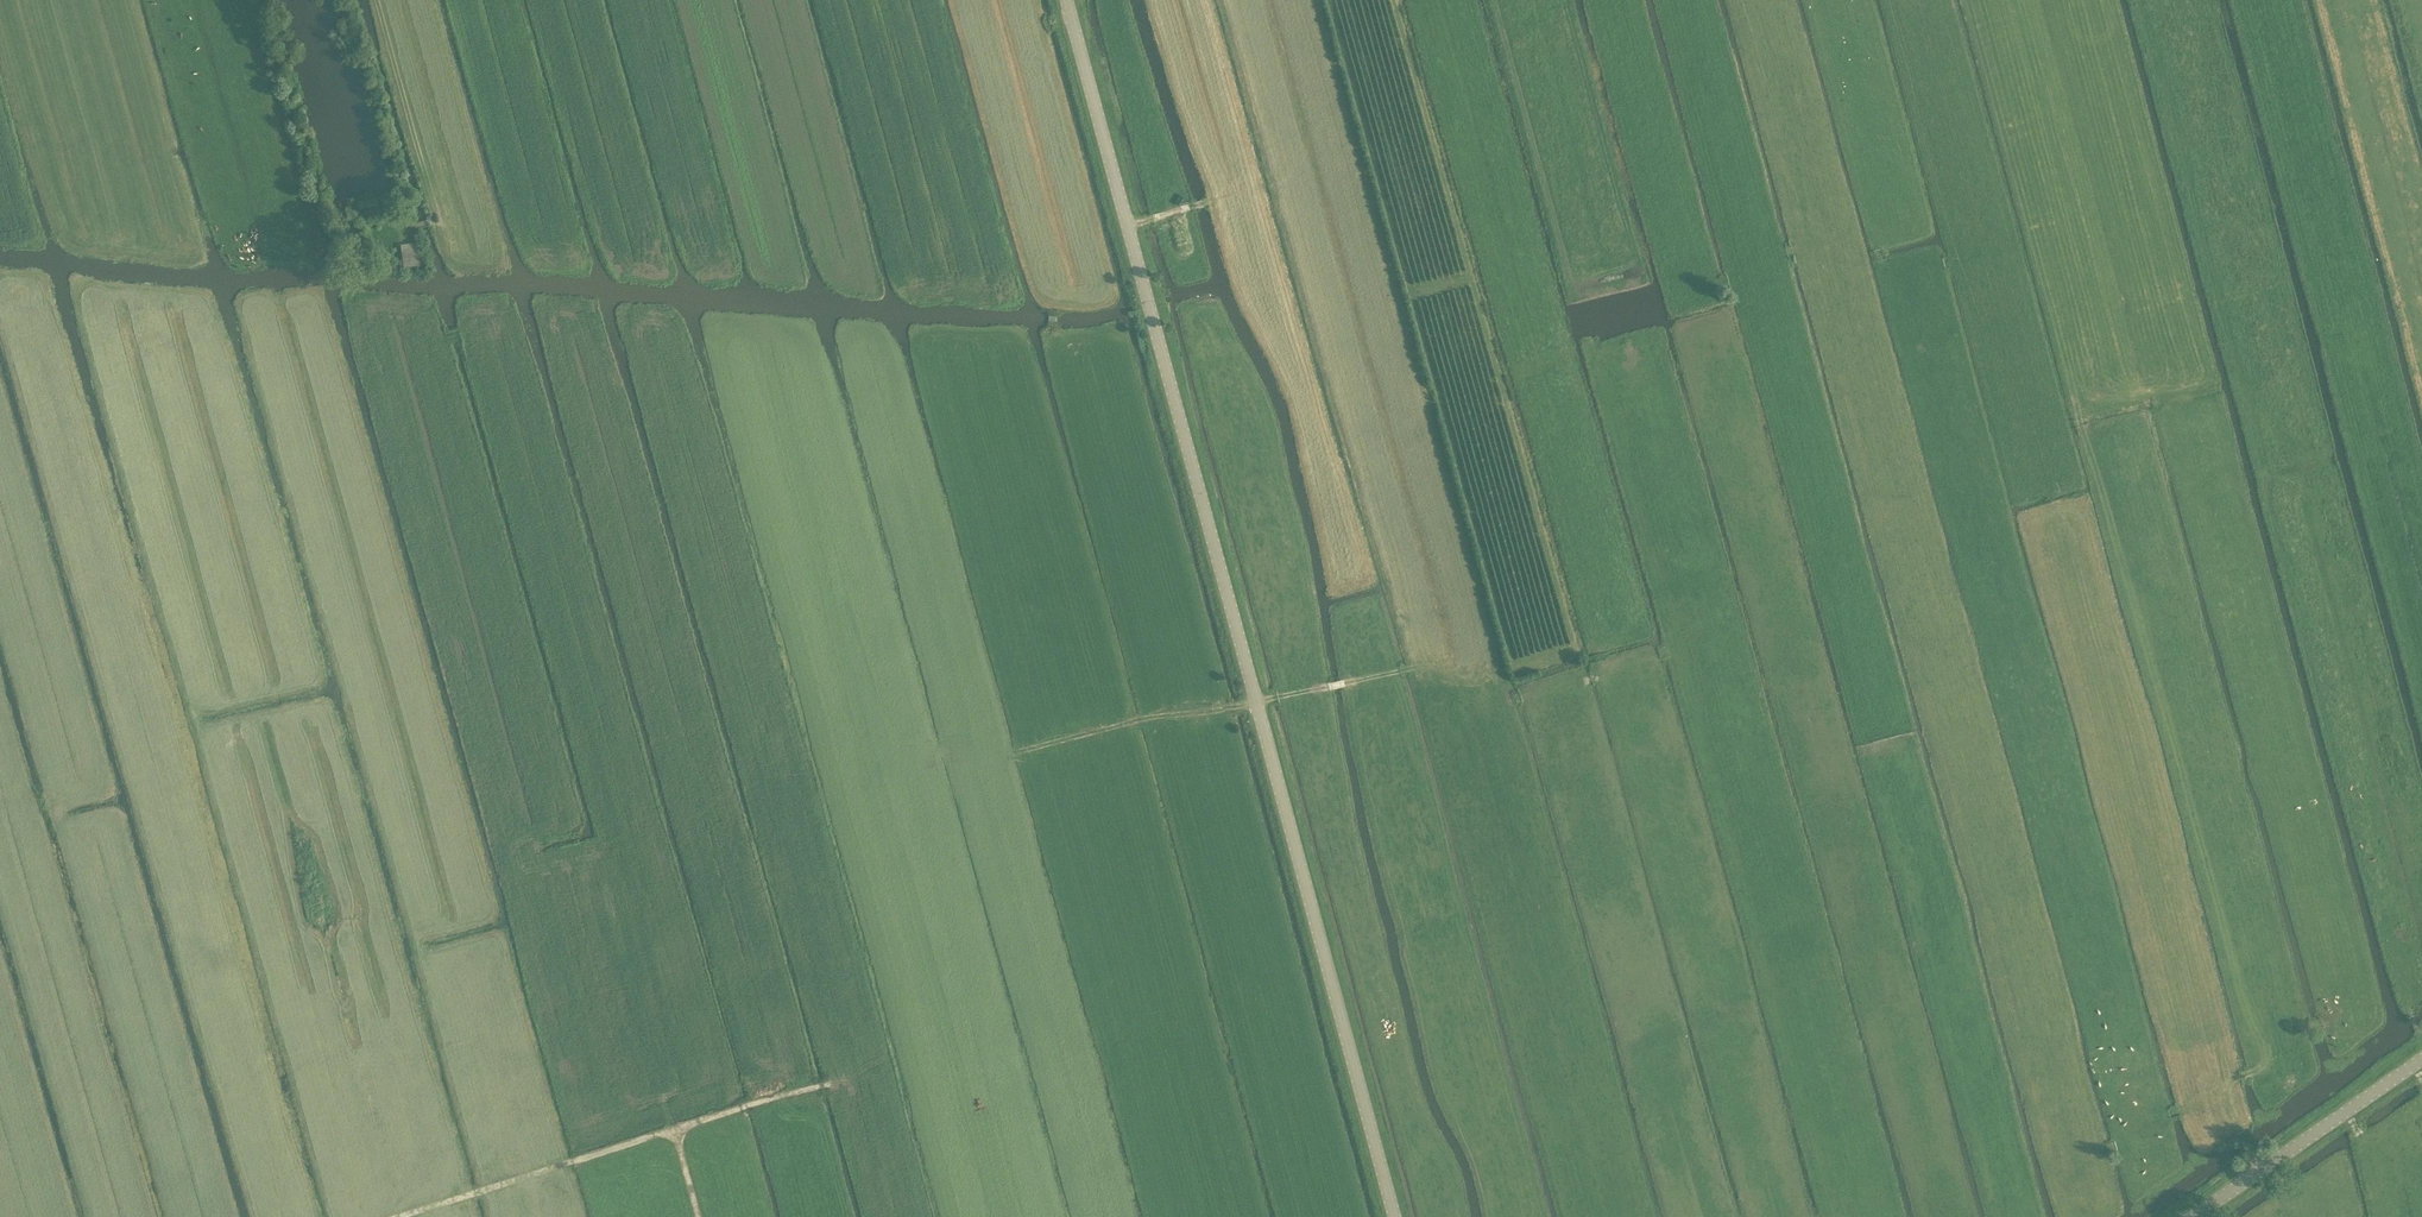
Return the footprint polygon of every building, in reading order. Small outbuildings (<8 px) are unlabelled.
[(405,252),(402,252),(403,266),(421,264),(419,248),(404,249),(405,252)]
